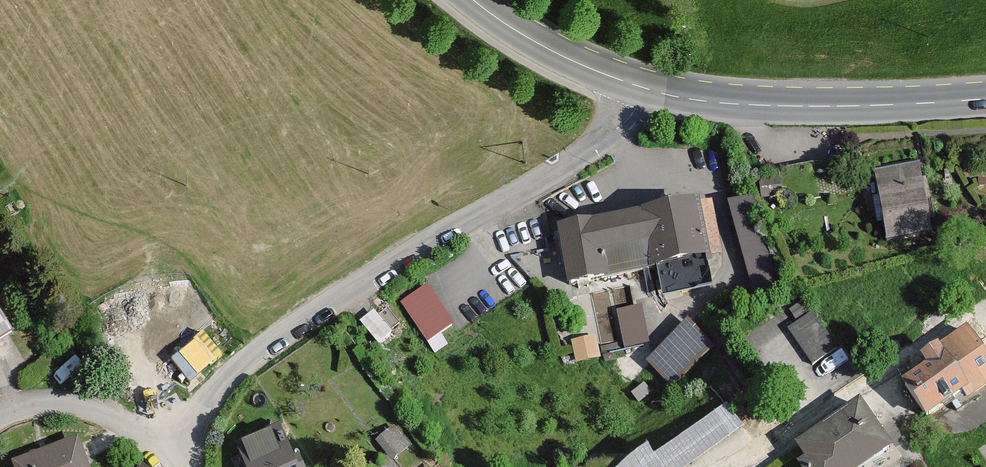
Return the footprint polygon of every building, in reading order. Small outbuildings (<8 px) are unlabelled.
[(933,237),(920,167),(875,175),(887,245),(933,237)] [(753,202),(728,208),(740,259),(765,253),(753,202)] [(712,209),(557,239),(568,292),(722,262),(712,209)] [(451,324),(425,285),(400,302),(426,340),(451,324)] [(647,345),(638,306),(617,310),(625,349),(647,345)] [(811,317),(788,335),(813,366),(836,348),(811,317)] [(12,339),(0,320),(0,347),(12,339)] [(713,350),(688,327),(647,371),(672,394),(713,350)] [(967,335),(922,366),(929,376),(905,393),(928,427),(957,407),(960,412),(985,394),(985,363),(967,335)] [(600,359),(595,338),(572,343),(577,365),(600,359)] [(897,455),(865,407),(798,452),(808,466),(878,466),(897,455)] [(653,462),(656,466),(704,466),(745,438),(723,412),(653,462)] [(236,449),(242,466),(296,466),(282,432),(236,449)] [(15,465),(16,466),(91,466),(82,441),(15,465)] [(630,466),(656,466),(653,462),(648,455),(630,466)]
